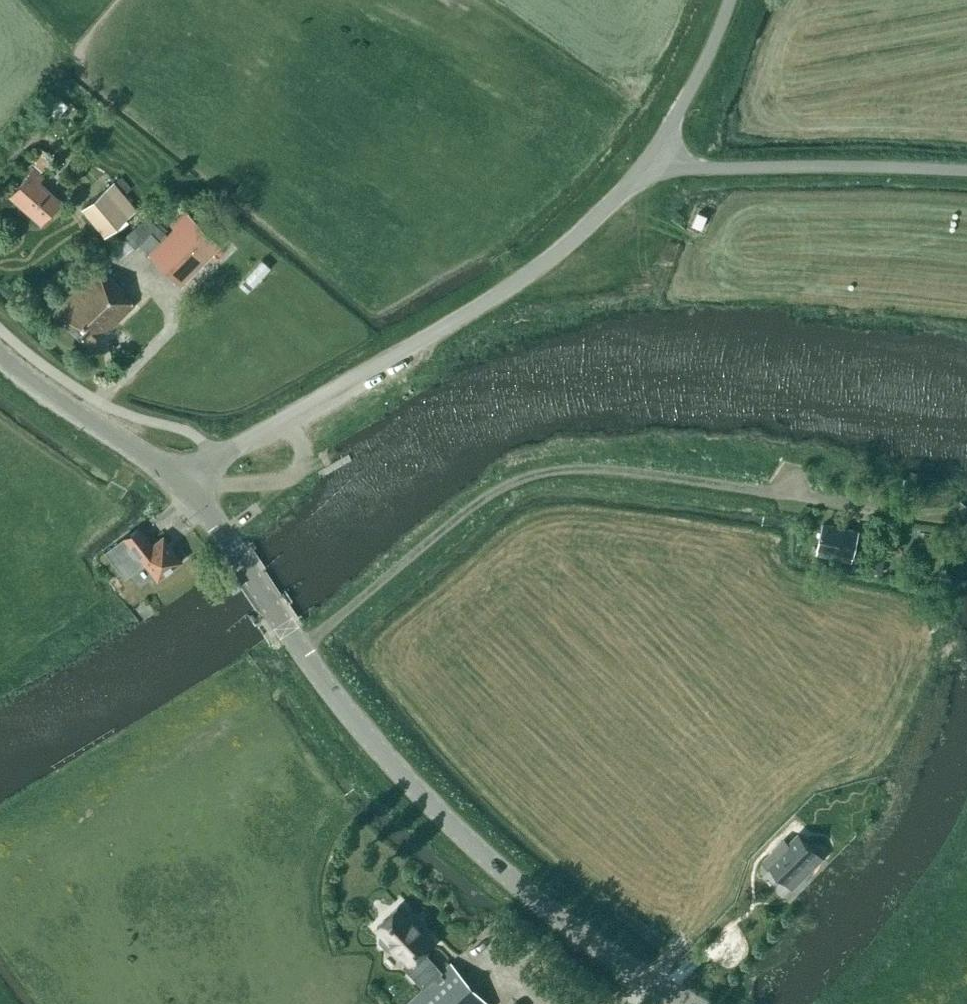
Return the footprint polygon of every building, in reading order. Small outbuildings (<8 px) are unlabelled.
[(33,164),(41,170),(50,160),(44,155),(46,152),(40,147),(31,157),(35,161),(33,164)] [(42,176),(33,168),(9,195),(39,221),(59,199),(38,180),(42,176)] [(124,194),(132,187),(122,176),(114,182),(113,181),(82,207),(104,234),(135,207),(124,194)] [(172,226),(166,231),(148,216),(125,237),(136,247),(139,244),(149,253),(163,266),(181,284),(221,245),(183,208),(168,223),(172,226)] [(708,216),(699,212),(693,225),(702,229),(708,216)] [(254,277),(273,260),(265,252),(247,269),(254,277)] [(121,292),(123,290),(96,263),(51,309),(90,348),(134,304),(121,292)] [(157,576),(179,559),(162,537),(152,544),(137,524),(104,550),(124,577),(145,561),(157,576)] [(858,531),(823,524),(816,554),(852,561),(858,531)] [(239,585),(232,574),(224,580),(231,590),(239,585)] [(816,851),(799,834),(789,844),(785,840),(766,859),(787,880),(816,851)] [(395,946),(409,961),(404,966),(425,987),(407,1003),(490,1003),(451,963),(440,973),(421,953),(434,941),(400,905),(377,927),(383,934),(380,936),(380,941),(388,948),(392,949),(395,946)]
